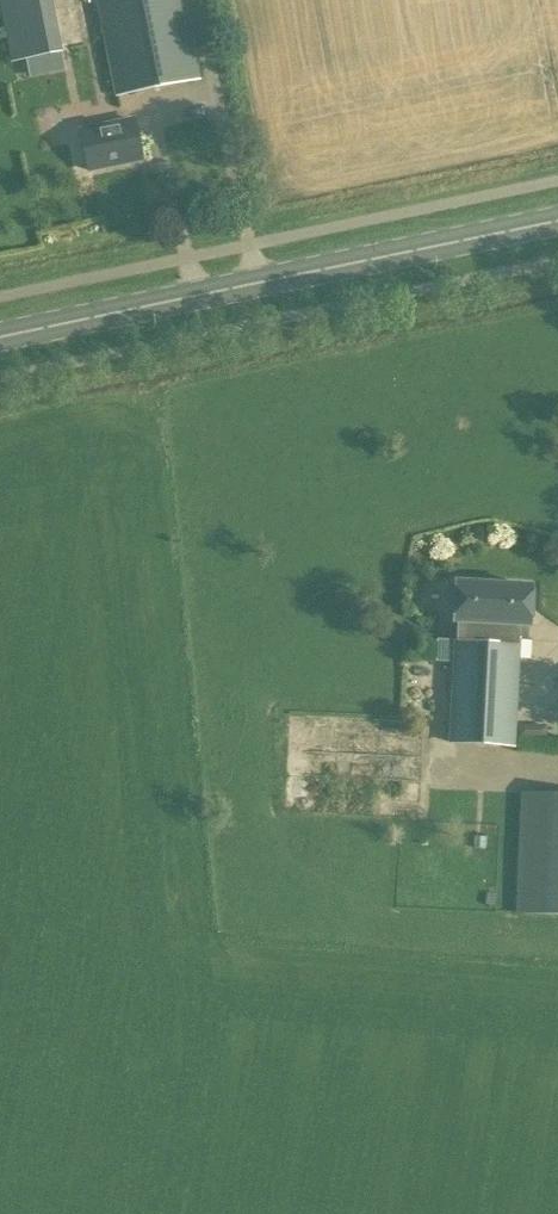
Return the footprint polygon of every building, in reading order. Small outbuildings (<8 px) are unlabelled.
[(10,60),(29,57),(31,75),(67,69),(57,0),(0,0),(10,60)] [(114,97),(200,79),(185,0),(95,0),(114,97)] [(134,120),(80,130),(88,169),(141,158),(134,120)] [(450,742),(512,744),(517,637),(518,624),(529,625),(531,585),(454,581),(452,621),(456,621),(455,641),(450,742)] [(520,724),(519,734),(546,736),(547,725),(520,724)] [(520,791),(514,913),(557,914),(557,793),(520,791)]
